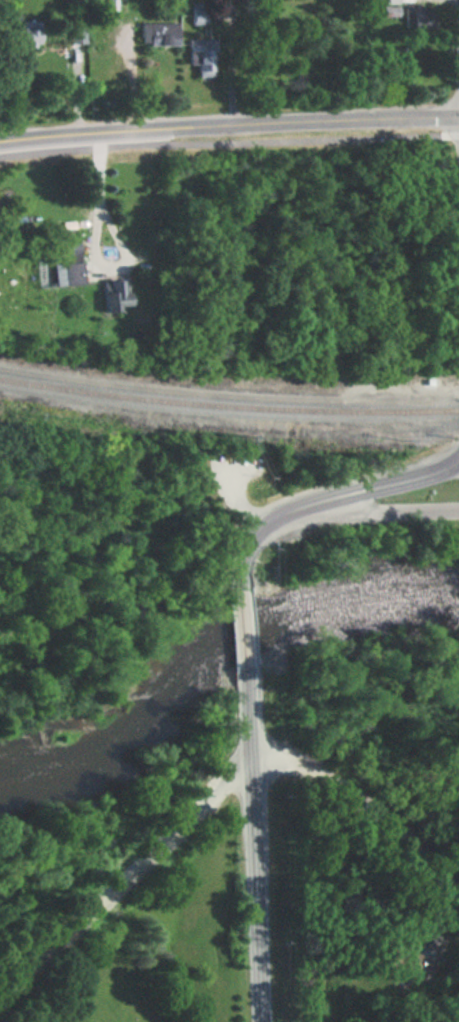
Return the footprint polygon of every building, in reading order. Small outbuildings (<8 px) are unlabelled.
[(384,16),(398,16),(398,0),(384,0),(384,16)] [(205,1),(192,1),(192,25),(205,25),(205,1)] [(19,44),(37,44),(37,21),(19,21),(19,44)] [(140,46),(178,46),(178,23),(140,23),(140,46)] [(70,43),(83,42),(82,32),(70,32),(70,43)] [(214,39),(189,39),(189,64),(197,64),(197,79),(214,79),(214,39)] [(82,284),(80,242),(52,243),(54,285),(82,284)] [(117,296),(117,281),(104,281),(104,308),(129,308),(129,296),(117,296)]
